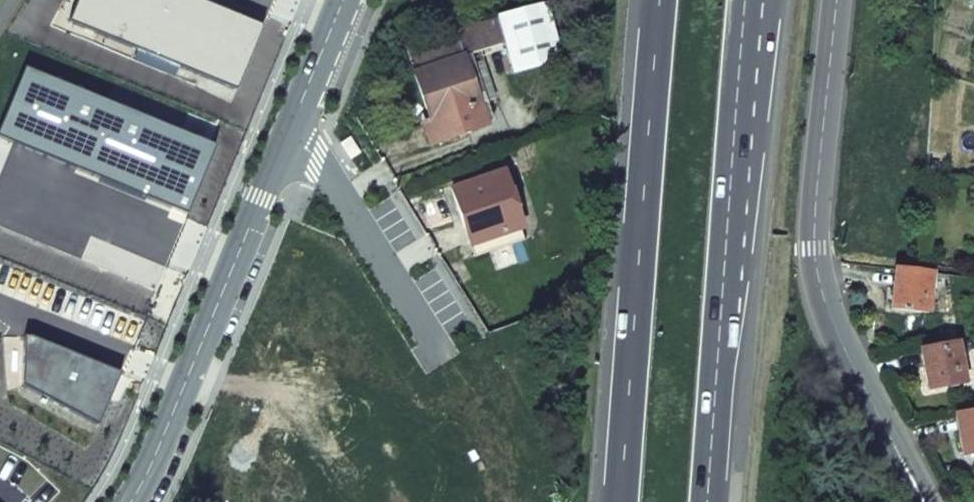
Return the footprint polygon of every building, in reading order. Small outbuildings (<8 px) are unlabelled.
[(69,22),(235,89),(260,26),(198,0),(78,0),(69,22)] [(543,2),(492,15),(508,73),(559,59),(543,2)] [(485,17),(401,47),(436,140),(482,123),(457,56),(494,42),(485,17)] [(0,125),(0,136),(188,214),(216,146),(24,67),(0,125)] [(341,144),(351,160),(361,153),(350,137),(341,144)] [(504,172),(453,191),(472,243),(524,224),(504,172)] [(931,274),(895,269),(890,309),(926,313),(931,274)] [(31,337),(22,337),(23,385),(98,424),(119,374),(31,337)] [(957,343),(920,350),(928,388),(965,381),(957,343)] [(955,415),(962,455),(973,453),(973,412),(955,415)]
